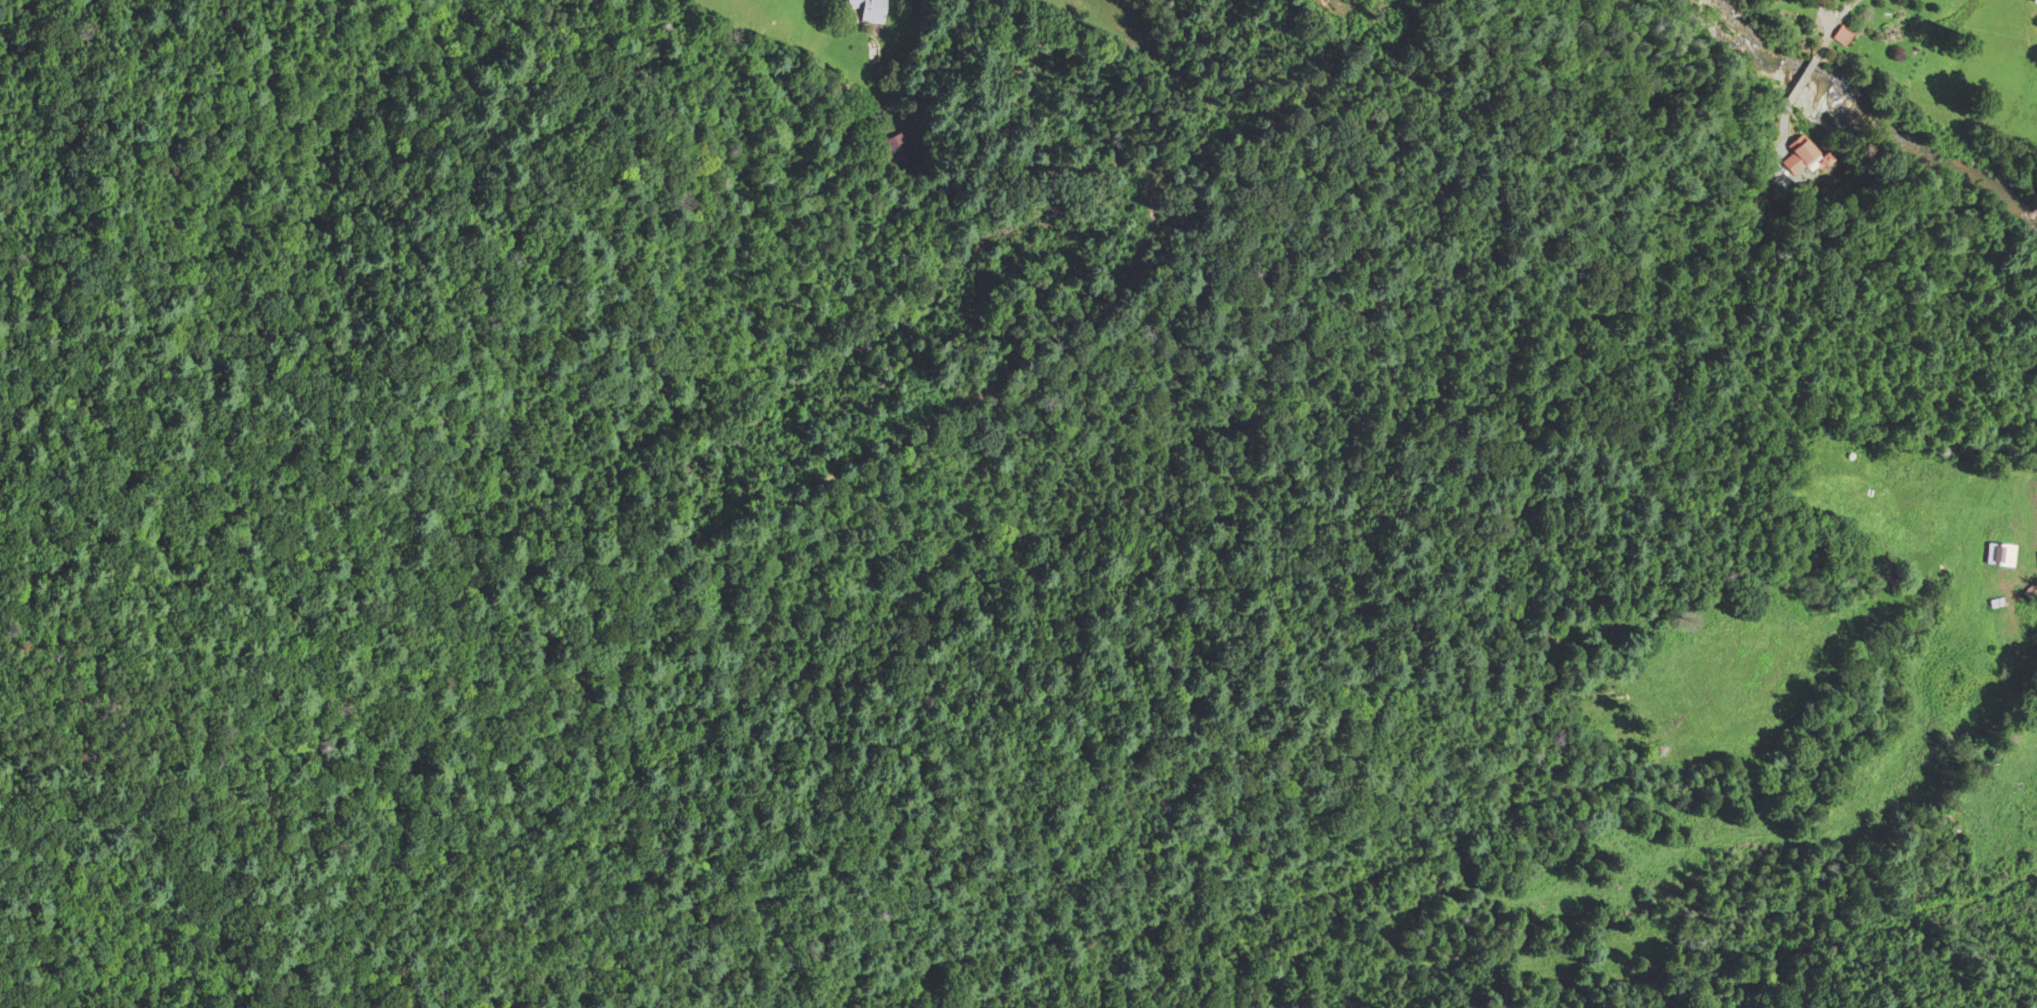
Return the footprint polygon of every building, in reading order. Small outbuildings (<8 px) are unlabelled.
[(839,8),(855,8),(855,23),(879,24),(880,0),(840,0),(839,8)] [(875,142),(889,173),(921,160),(908,128),(875,142)] [(1789,168),(1808,160),(1798,137),(1779,146),(1789,168)] [(2011,568),(2011,546),(1982,546),(1982,568),(2011,568)]
